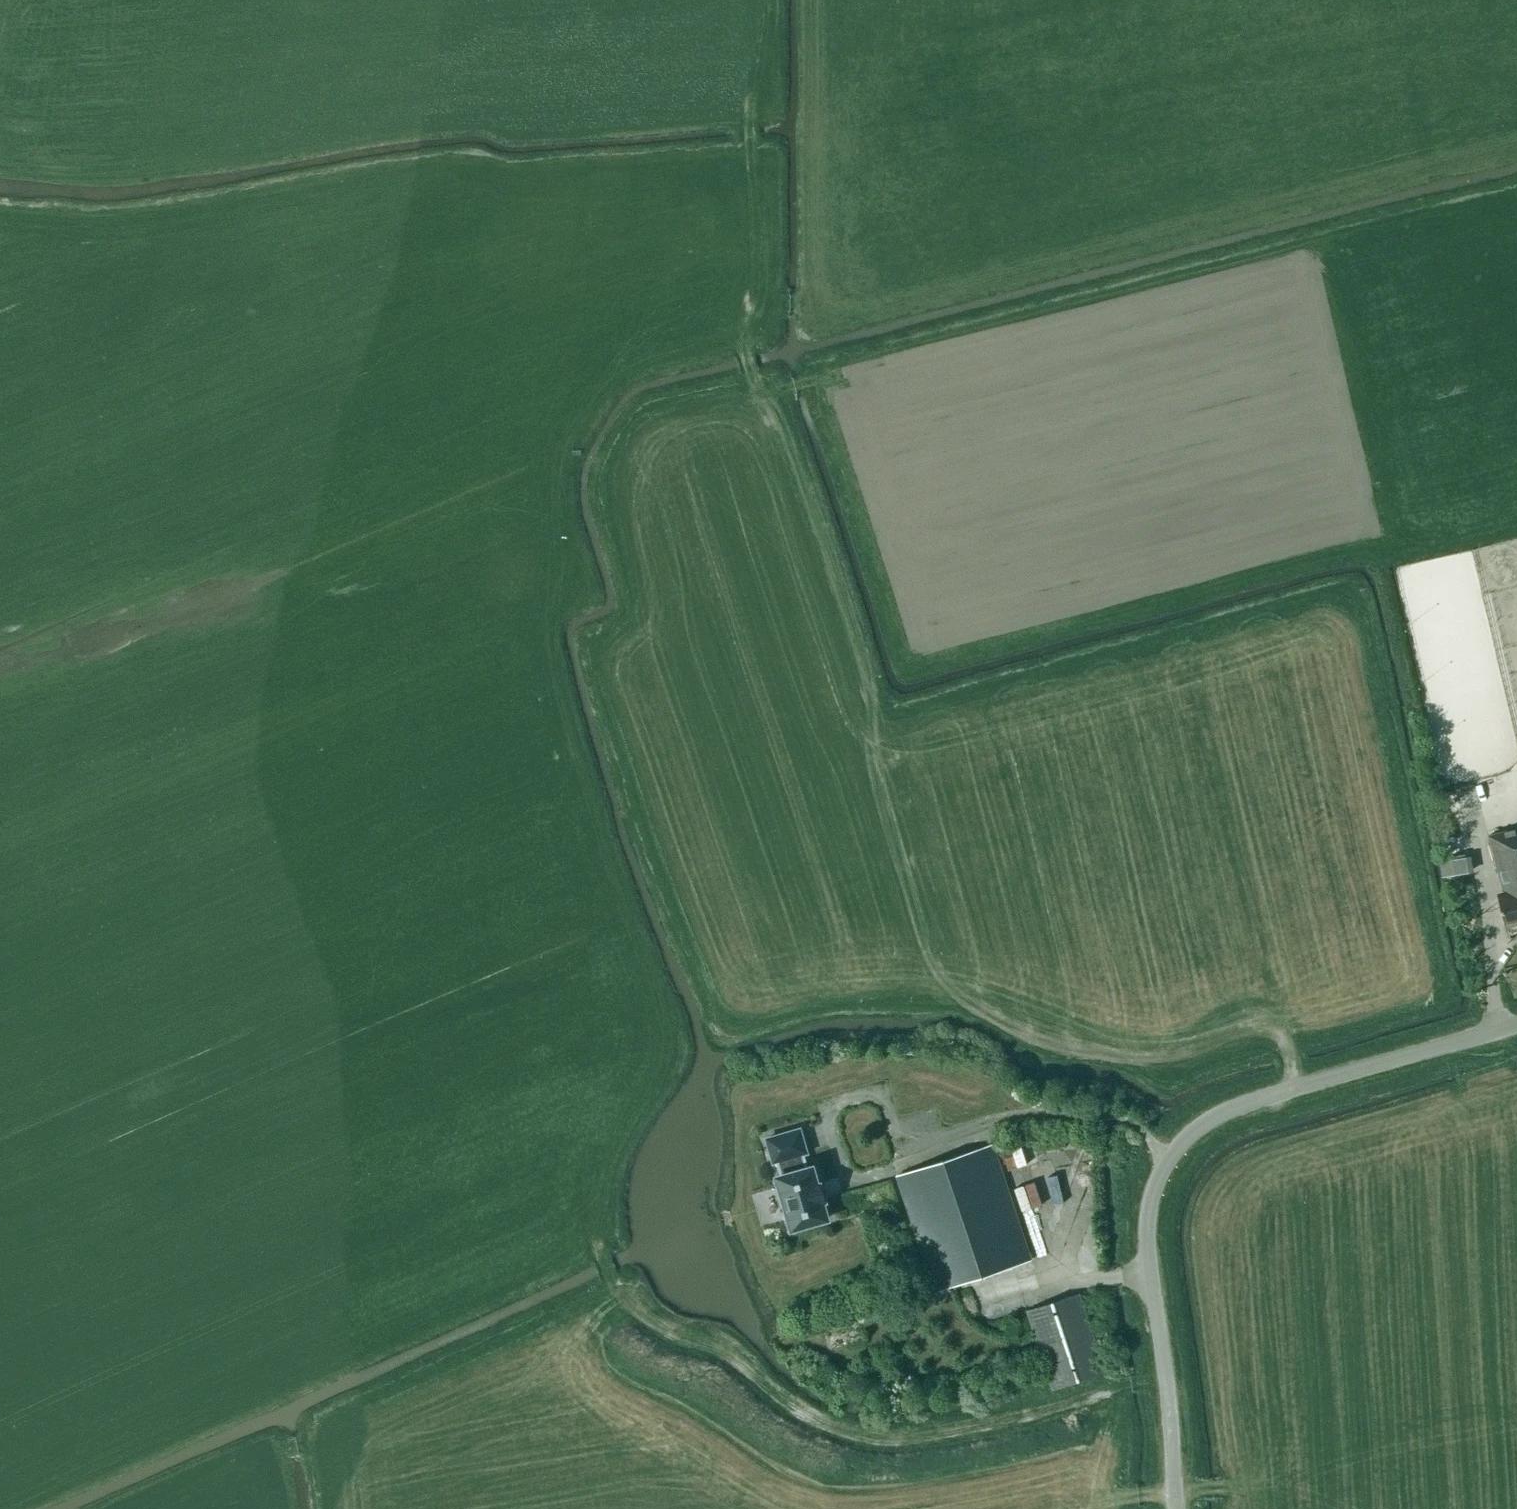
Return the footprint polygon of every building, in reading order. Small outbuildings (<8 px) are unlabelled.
[(1489,835),(1505,896),(1499,898),(1505,922),(1516,919),(1516,828),(1489,835)] [(1022,1161),(1041,1155),(1031,1126),(1013,1133),(1022,1161)] [(774,1161),(778,1160),(782,1175),(778,1176),(793,1228),(828,1218),(813,1166),(807,1168),(803,1153),(807,1152),(800,1129),(768,1138),(774,1161)] [(897,1176),(927,1266),(935,1291),(1031,1259),(993,1144),(897,1176)] [(1054,1389),(1105,1371),(1080,1295),(1029,1312),(1054,1389)]
